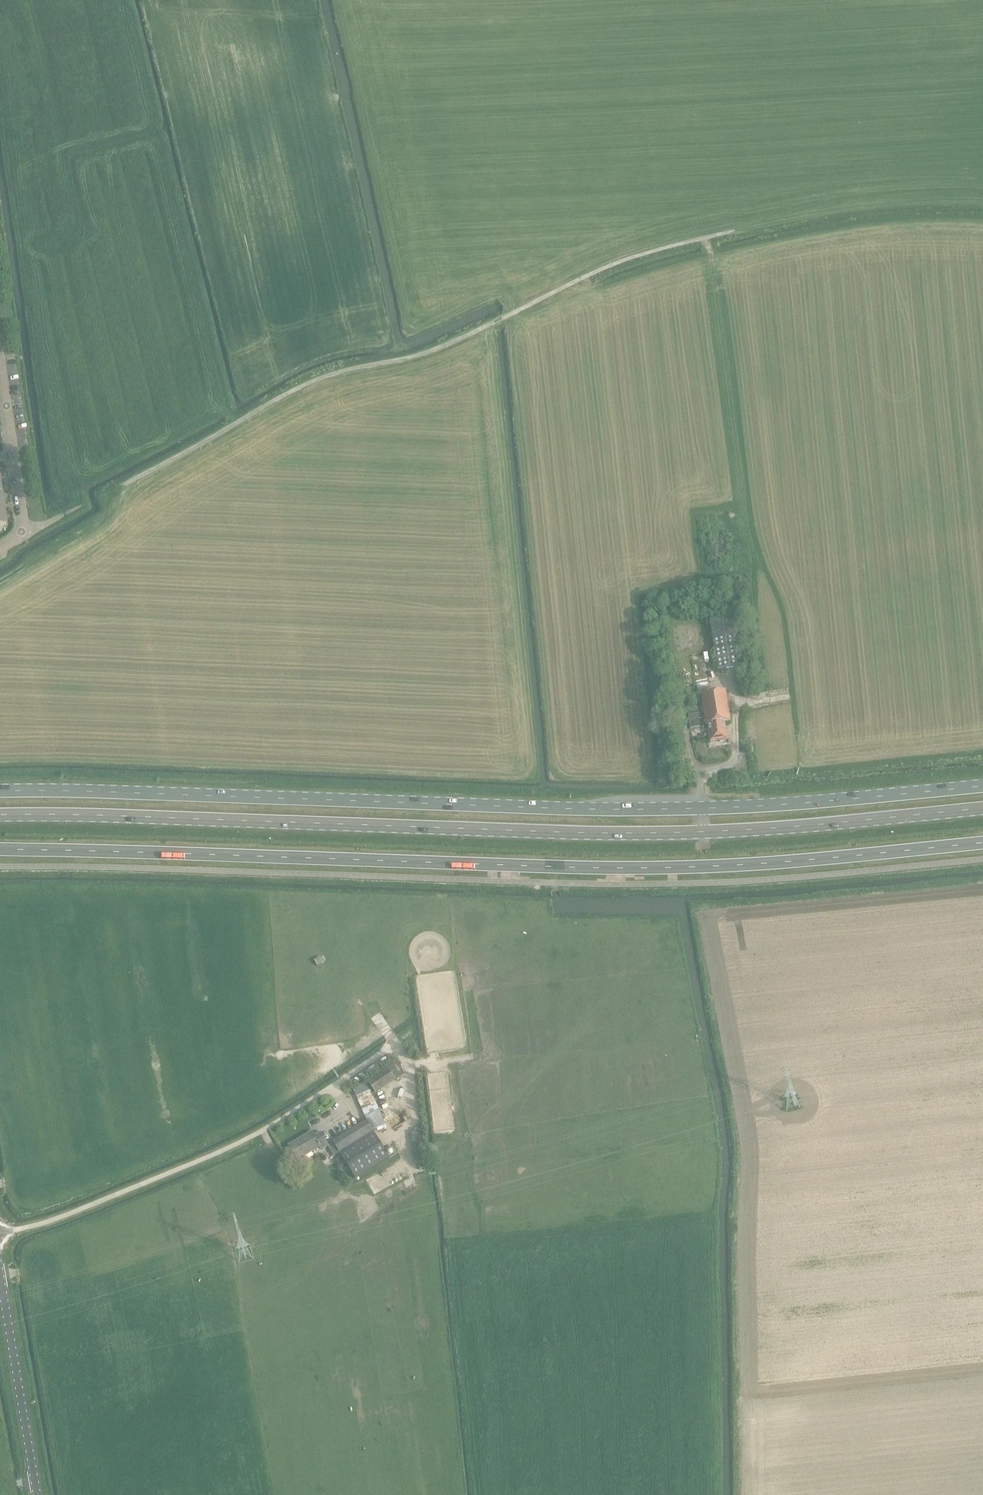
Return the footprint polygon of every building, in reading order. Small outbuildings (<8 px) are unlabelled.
[(718,671),(743,667),(735,617),(711,621),(718,671)] [(688,715),(690,729),(700,727),(699,719),(706,718),(707,725),(709,725),(711,741),(718,740),(720,742),(724,741),(725,739),(727,739),(724,722),(730,721),(726,691),(702,695),(703,705),(686,707),(685,697),(676,698),(678,716),(688,715)] [(676,729),(679,748),(686,747),(683,728),(676,729)] [(387,1067),(368,1080),(370,1083),(376,1094),(396,1081),(390,1071),(387,1067)] [(390,1157),(374,1132),(385,1125),(379,1110),(366,1081),(353,1088),(365,1117),(367,1121),(333,1142),(328,1145),(321,1133),(314,1137),(312,1133),(289,1147),(298,1160),(320,1147),(321,1149),(327,1146),(334,1156),(340,1153),(356,1179),(390,1157)]
